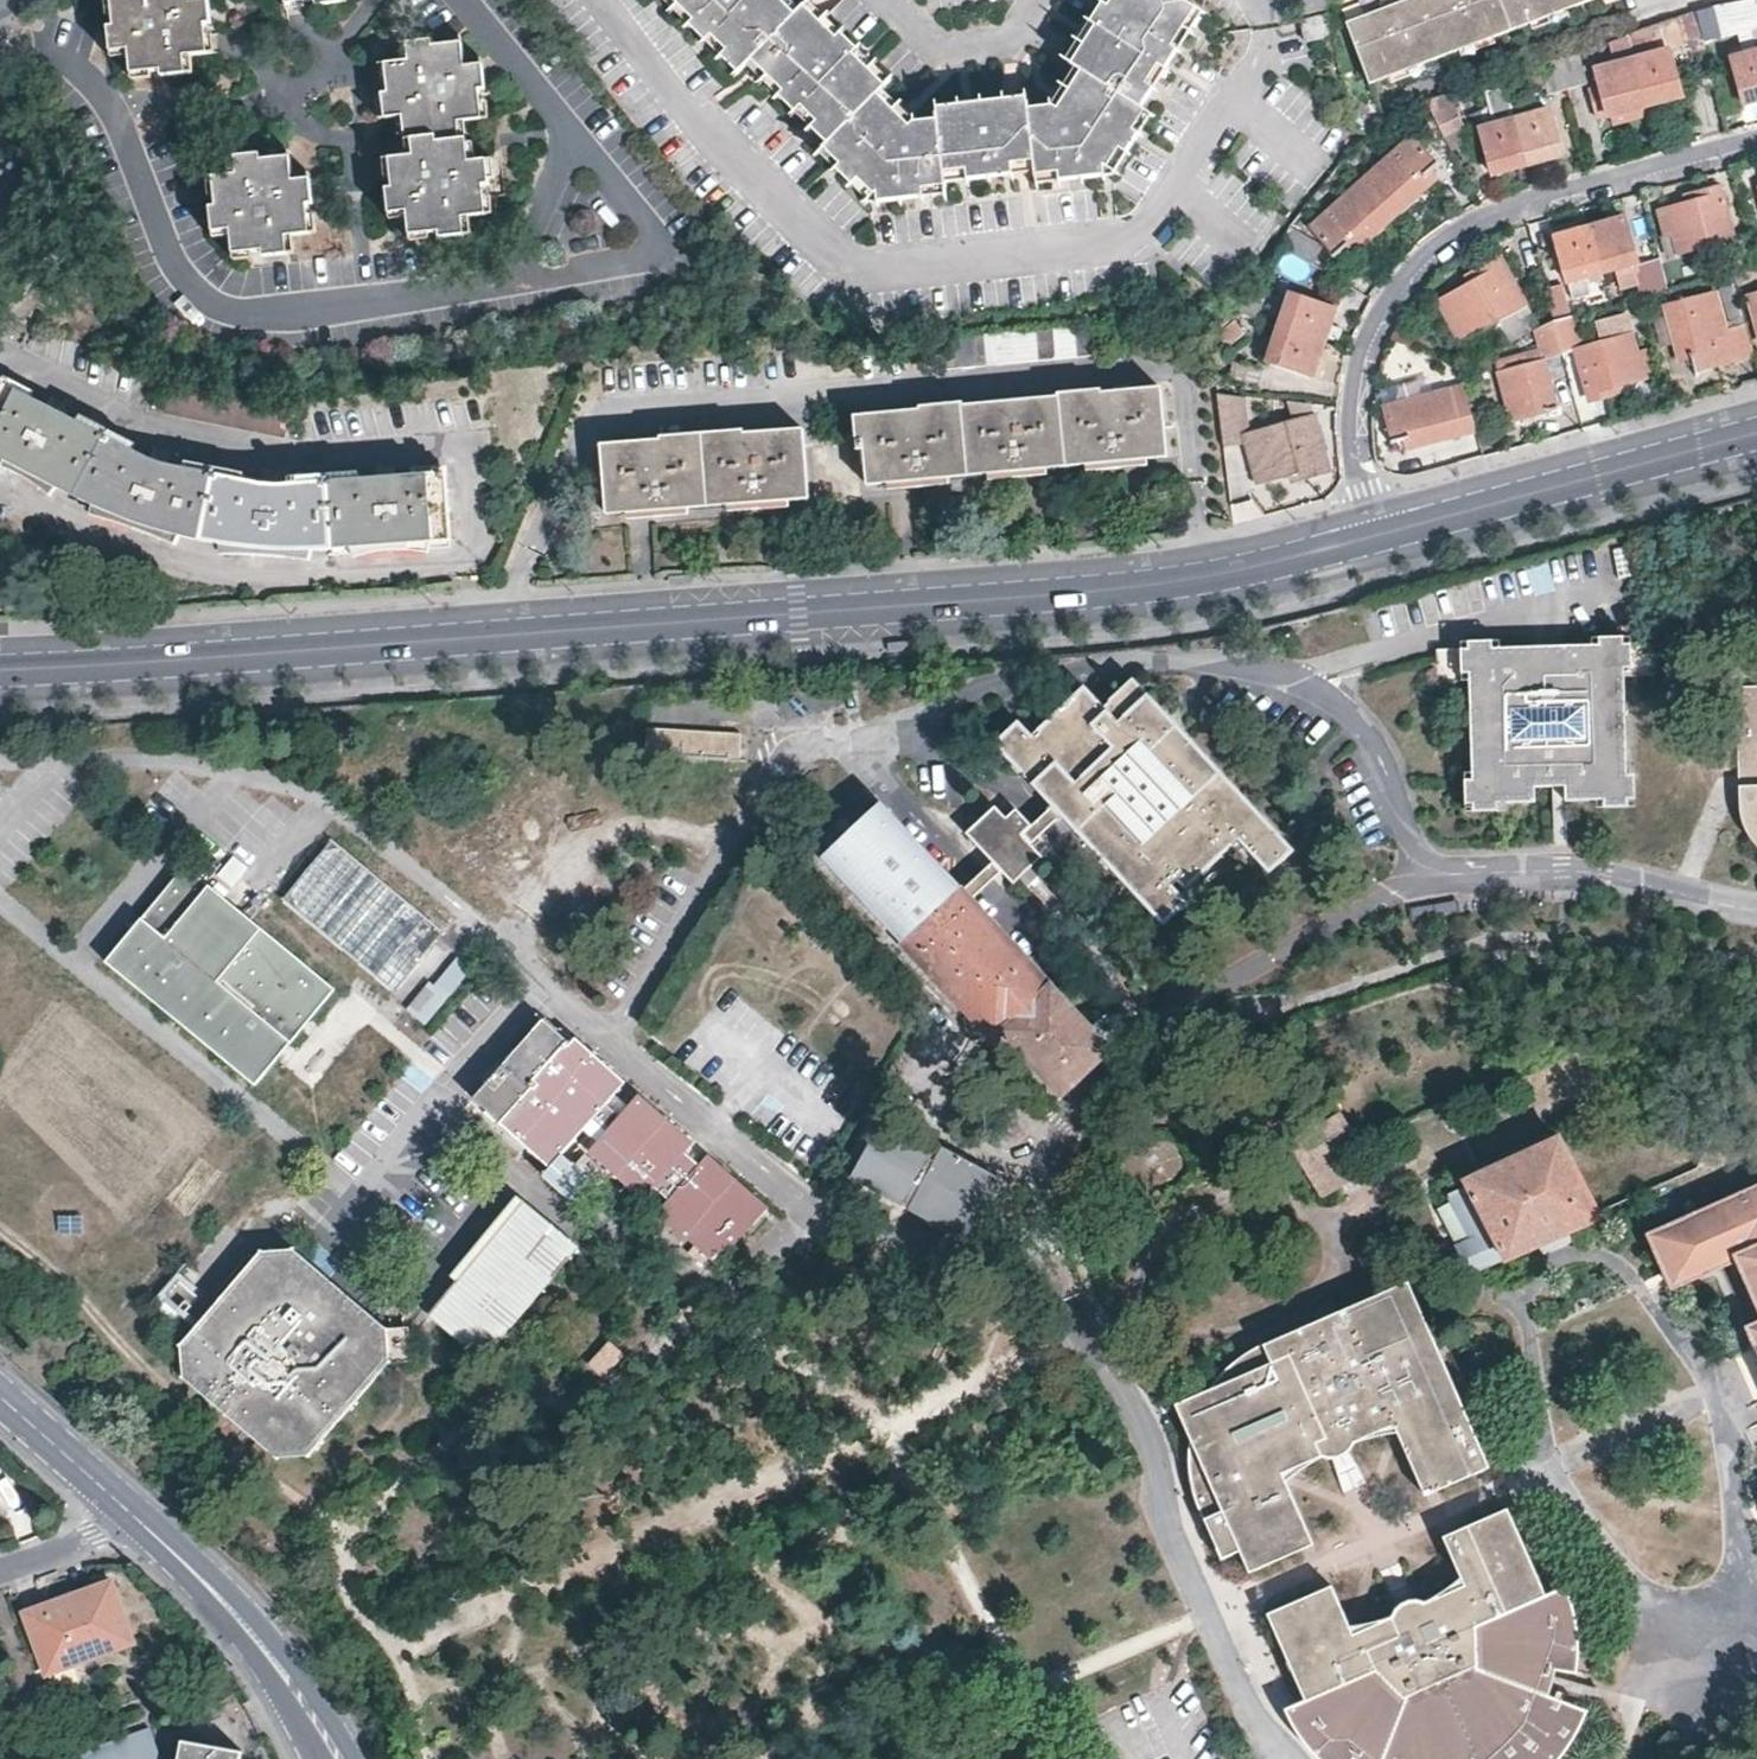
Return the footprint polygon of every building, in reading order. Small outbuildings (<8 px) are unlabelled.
[(113,27),(109,28),(111,52),(129,51),(131,73),(158,71),(158,76),(183,75),(182,57),(205,56),(203,26),(209,26),(207,1),(188,3),(188,0),(111,0),(113,27)] [(736,69),(742,63),(795,8),(787,0),(769,0),(665,0),(736,69)] [(742,63),(758,78),(819,14),(805,0),(802,0),(795,8),(742,63)] [(1031,173),(1033,184),(1107,178),(1148,119),(1137,112),(1199,17),(1174,0),(1105,0),(1089,25),(1098,31),(1087,48),(1078,41),(1064,62),(1073,68),(1049,104),(1027,106),(1031,173)] [(1316,0),(1301,0),(1292,3),(1296,19),(1319,13),(1316,0)] [(1340,26),(1364,87),(1594,0),(1409,0),(1340,26)] [(1701,42),(1716,38),(1736,33),(1750,29),(1756,51),(1741,54),(1729,57),(1736,84),(1741,104),(1756,100),(1756,18),(1753,0),(1746,0),(1708,9),(1694,14),(1701,42)] [(819,14),(758,78),(822,142),(815,150),(864,199),(941,191),(941,182),(1009,175),(1003,99),(930,105),(931,113),(908,117),(900,126),(888,116),(885,113),(894,103),(877,86),(884,78),(868,62),(861,70),(845,54),(852,46),(819,14)] [(1681,47),(1701,42),(1694,14),(1674,21),(1677,33),(1681,47)] [(1326,40),(1321,19),(1294,26),(1299,47),(1326,40)] [(1677,33),(1674,21),(1664,24),(1656,27),(1638,33),(1642,49),(1630,52),(1633,60),(1667,51),(1668,54),(1682,50),(1681,47),(1677,33)] [(1098,31),(1089,25),(1078,41),(1087,48),(1098,31)] [(1750,29),(1736,33),(1741,54),(1756,51),(1750,29)] [(1638,33),(1625,38),(1630,52),(1642,49),(1638,33)] [(1607,116),(1645,106),(1633,60),(1630,52),(1625,38),(1608,43),(1614,63),(1594,68),(1599,87),(1589,90),(1593,105),(1596,116),(1606,113),(1607,116)] [(1716,38),(1701,42),(1709,71),(1710,74),(1726,70),(1716,38)] [(429,39),(404,40),(405,59),(383,60),(385,89),(381,90),(382,117),(401,116),(401,138),(409,138),(410,157),(391,158),(393,187),(388,187),(390,212),(407,211),(409,233),(438,232),(440,237),(463,235),(462,216),(484,213),(482,186),(487,185),(486,158),(466,160),(464,138),(457,138),(456,122),(480,120),(477,88),(483,88),(481,63),(461,65),(460,44),(430,45),(429,39)] [(868,62),(852,46),(845,54),(861,70),(868,62)] [(1633,60),(1645,106),(1679,97),(1674,78),(1668,54),(1667,51),(1633,60)] [(1559,60),(1566,88),(1587,82),(1579,53),(1559,60)] [(1547,94),(1566,88),(1559,60),(1538,66),(1547,94)] [(1544,89),(1538,66),(1503,76),(1510,99),(1544,89)] [(1499,171),(1525,164),(1513,119),(1502,76),(1487,81),(1489,89),(1484,92),(1493,123),(1479,127),(1492,173),(1499,171)] [(1424,101),(1444,137),(1462,127),(1463,127),(1446,94),(1424,101)] [(1003,99),(1009,175),(1031,173),(1027,106),(1026,97),(1003,99)] [(908,117),(894,103),(885,113),(888,116),(900,126),(908,117)] [(1513,119),(1525,164),(1540,160),(1561,154),(1549,109),(1513,119)] [(1469,145),(1462,127),(1444,137),(1452,154),(1469,145)] [(1358,185),(1390,220),(1433,179),(1427,172),(1431,169),(1435,165),(1408,138),(1358,185)] [(260,153),(234,156),(236,174),(214,176),(217,206),(210,206),(213,231),(231,230),(234,254),(262,250),(263,255),(288,253),(286,235),(309,232),(306,203),(313,203),(310,177),(292,179),(291,156),(260,159),(260,153)] [(1349,259),(1390,220),(1358,185),(1307,232),(1335,261),(1338,257),(1343,252),(1349,259)] [(1718,186),(1697,192),(1699,199),(1689,202),(1656,210),(1662,233),(1660,233),(1666,256),(1732,237),(1718,186)] [(1699,199),(1697,192),(1691,194),(1687,195),(1689,202),(1699,199)] [(1622,217),(1587,227),(1599,272),(1613,268),(1619,292),(1637,287),(1640,295),(1663,288),(1655,260),(1654,257),(1634,262),(1629,241),(1622,217)] [(1599,272),(1587,227),(1554,236),(1559,254),(1567,281),(1599,272)] [(1273,265),(1301,275),(1308,258),(1281,248),(1273,265)] [(1492,325),(1502,344),(1532,330),(1537,328),(1501,262),(1498,257),(1464,275),(1469,282),(1437,300),(1461,342),(1492,325)] [(1743,324),(1730,275),(1716,279),(1716,283),(1715,284),(1718,292),(1715,293),(1725,329),(1743,324)] [(1563,283),(1542,288),(1551,320),(1561,317),(1572,314),(1563,283)] [(1278,327),(1323,342),(1329,323),(1334,307),(1290,292),(1278,327)] [(1748,294),(1756,326),(1756,292),(1748,294)] [(1694,370),(1752,354),(1743,324),(1725,329),(1715,293),(1668,305),(1670,314),(1677,343),(1682,361),(1691,358),(1692,364),(1694,370)] [(1244,300),(1234,311),(1255,319),(1261,306),(1244,300)] [(1582,349),(1572,314),(1561,317),(1562,320),(1552,323),(1561,355),(1574,350),(1589,401),(1610,395),(1609,388),(1619,385),(1648,376),(1642,353),(1633,355),(1622,315),(1593,324),(1598,344),(1582,349)] [(1677,343),(1670,314),(1651,320),(1658,349),(1677,343)] [(1233,320),(1214,334),(1223,347),(1242,332),(1233,320)] [(1537,328),(1532,330),(1538,350),(1496,362),(1510,421),(1536,414),(1555,408),(1548,381),(1542,360),(1559,355),(1561,355),(1552,323),(1537,328)] [(1075,357),(1073,334),(1072,327),(936,340),(939,369),(1075,357)] [(1320,350),(1323,342),(1278,327),(1266,359),(1311,374),(1320,350)] [(1091,332),(1073,334),(1075,357),(1093,355),(1091,332)] [(1327,353),(1320,350),(1311,374),(1318,377),(1322,367),(1327,353)] [(1564,377),(1559,355),(1542,360),(1548,381),(1564,377)] [(290,401),(172,378),(165,411),(283,436),(290,401)] [(2,381),(0,384),(0,458),(55,486),(76,497),(86,503),(100,509),(113,515),(124,519),(140,525),(161,532),(177,537),(187,540),(200,543),(213,545),(223,547),(233,548),(242,549),(253,550),(264,550),(275,551),(288,551),(300,550),(320,549),(348,547),(382,545),(452,540),(446,472),(297,483),(296,476),(288,477),(288,484),(285,484),(275,484),(264,483),(253,481),(241,480),(232,479),(219,476),(199,471),(184,468),(171,464),(156,460),(141,454),(114,439),(66,414),(27,395),(2,381)] [(1620,392),(1619,385),(1609,388),(1610,395),(1616,393),(1620,392)] [(1475,431),(1463,386),(1384,406),(1394,444),(1404,440),(1405,445),(1406,450),(1475,431)] [(919,410),(860,415),(866,485),(901,482),(1035,469),(1128,459),(1166,456),(1160,387),(1100,393),(1099,390),(1056,394),(1056,397),(962,405),(962,403),(919,406),(919,410)] [(1214,395),(1221,447),(1239,446),(1239,432),(1242,431),(1238,397),(1214,395)] [(1302,469),(1305,477),(1328,470),(1313,417),(1244,437),(1256,482),(1292,473),(1302,469)] [(659,439),(600,444),(605,513),(637,511),(764,501),(807,498),(802,428),(744,433),(743,430),(660,437),(659,439)] [(1299,479),(1305,477),(1302,469),(1292,473),(1293,481),(1299,479)] [(1469,681),(1472,772),(1472,779),(1465,779),(1466,804),(1473,804),(1473,811),(1498,811),(1498,803),(1505,803),(1537,802),(1535,787),(1565,786),(1565,801),(1596,800),(1603,800),(1604,807),(1629,807),(1629,799),(1636,799),(1636,775),(1628,775),(1628,767),(1625,676),(1625,668),(1632,668),(1631,644),(1624,644),(1623,636),(1599,637),(1599,644),(1591,645),(1501,648),(1493,648),(1493,640),(1468,641),(1468,649),(1461,649),(1462,673),(1469,673),(1469,681)] [(1447,682),(1446,649),(1437,649),(1438,682),(1447,682)] [(1462,673),(1461,649),(1446,649),(1447,682),(1455,681),(1462,681),(1462,673)] [(1046,808),(1055,818),(1159,927),(1184,904),(1166,884),(1171,879),(1180,888),(1221,849),(1232,840),(1261,870),(1286,848),(1145,698),(1127,679),(1096,707),(1077,688),(1024,738),(1009,723),(987,746),(1007,767),(1046,808)] [(1736,687),(1739,775),(1745,775),(1746,786),(1739,786),(1740,808),(1746,807),(1748,817),(1751,824),(1754,831),(1756,835),(1756,686),(1736,687)] [(716,729),(643,724),(639,792),(740,798),(742,761),(714,760),(716,729)] [(1103,1050),(965,903),(957,894),(922,857),(873,805),(869,808),(852,791),(831,810),(839,817),(808,846),(988,1036),(991,1038),(1000,1030),(1020,1052),(1058,1091),(1103,1050)] [(1748,817),(1746,807),(1740,808),(1740,809),(1742,819),(1745,827),(1748,835),(1753,841),(1756,845),(1756,835),(1754,831),(1751,824),(1748,817)] [(1024,847),(1055,818),(1046,808),(1026,827),(1015,838),(1024,847)] [(1036,860),(1024,847),(1015,838),(1026,827),(1009,810),(999,820),(988,809),(961,835),(989,864),(997,873),(1009,885),(1015,880),(1028,892),(1034,886),(1037,883),(1025,871),(1036,860)] [(438,931),(326,839),(276,900),(388,992),(438,931)] [(230,888),(247,867),(231,854),(214,875),(230,888)] [(965,903),(997,873),(989,864),(957,894),(965,903)] [(331,992),(177,868),(161,888),(97,967),(251,1091),(331,992)] [(428,1027),(469,966),(448,953),(408,1014),(428,1027)] [(619,1082),(571,1041),(564,1049),(560,1046),(562,1043),(539,1023),(467,1101),(546,1168),(538,1177),(564,1200),(565,1199),(583,1179),(582,1178),(557,1155),(578,1130),(596,1146),(617,1122),(628,1111),(609,1095),(619,1082)] [(617,1122),(596,1146),(589,1155),(637,1197),(651,1182),(666,1196),(654,1211),(712,1262),(763,1204),(705,1153),(689,1170),(673,1156),(686,1141),(688,1138),(640,1097),(628,1111),(617,1122)] [(1362,1141),(1343,1111),(1290,1143),(1324,1198),(1351,1181),(1336,1156),(1362,1141)] [(962,1241),(996,1178),(940,1148),(933,1163),(924,1158),(927,1151),(884,1127),(854,1182),(898,1206),(901,1201),(910,1205),(907,1211),(912,1215),(962,1241)] [(1602,1220),(1562,1132),(1462,1177),(1468,1188),(1450,1196),(1452,1202),(1468,1236),(1455,1242),(1470,1275),(1505,1259),(1506,1264),(1602,1220)] [(1705,1208),(1651,1230),(1648,1232),(1674,1286),(1707,1272),(1741,1259),(1756,1296),(1756,1187),(1705,1208)] [(1468,1236),(1452,1202),(1439,1208),(1455,1242),(1468,1236)] [(498,1337),(573,1250),(520,1204),(425,1316),(467,1352),(477,1361),(488,1350),(498,1337)] [(383,1363),(380,1331),(290,1254),(258,1257),(248,1270),(180,1349),(182,1378),(275,1458),(305,1455),(347,1405),(383,1365),(383,1363)] [(155,1303),(179,1315),(194,1285),(170,1273),(155,1303)] [(1492,1467),(1410,1280),(1265,1344),(1229,1368),(1214,1386),(1178,1401),(1192,1436),(1191,1468),(1194,1493),(1206,1517),(1219,1547),(1218,1548),(1223,1559),(1235,1554),(1235,1553),(1243,1550),(1253,1571),(1304,1549),(1267,1465),(1402,1406),(1439,1490),(1492,1467)] [(1748,1323),(1756,1345),(1756,1320),(1748,1323)] [(406,1330),(380,1331),(383,1363),(407,1361),(406,1330)] [(599,1376),(620,1354),(606,1341),(586,1364),(599,1376)] [(477,1361),(467,1352),(462,1359),(472,1368),(477,1361)] [(1402,1406),(1267,1465),(1304,1549),(1316,1543),(1284,1472),(1324,1455),(1325,1456),(1332,1458),(1340,1457),(1348,1453),(1354,1448),(1358,1441),(1358,1440),(1396,1424),(1427,1495),(1439,1490),(1402,1406)] [(1356,1757),(1363,1747),(1383,1758),(1560,1758),(1571,1747),(1592,1707),(1558,1697),(1551,1694),(1539,1690),(1545,1668),(1557,1669),(1559,1657),(1552,1606),(1548,1593),(1510,1507),(1457,1530),(1478,1579),(1466,1584),(1428,1601),(1419,1598),(1413,1598),(1404,1602),(1397,1608),(1393,1616),(1355,1633),(1343,1639),(1322,1589),(1269,1613),(1307,1698),(1287,1707),(1288,1712),(1298,1731),(1307,1744),(1320,1757),(1322,1758),(1354,1758),(1356,1757)] [(1478,1579),(1457,1530),(1445,1535),(1466,1584),(1478,1579)] [(74,1657),(107,1644),(111,1650),(132,1640),(110,1582),(27,1612),(39,1645),(56,1690),(82,1680),(74,1657)] [(1355,1633),(1334,1584),(1322,1589),(1343,1639),(1355,1633)] [(1578,1620),(1575,1607),(1572,1598),(1567,1585),(1548,1593),(1552,1606),(1559,1657),(1557,1669),(1579,1673),(1579,1665),(1581,1654),(1580,1635),(1578,1620)] [(1557,1669),(1545,1668),(1539,1690),(1551,1694),(1557,1669)] [(52,1758),(160,1758),(152,1731),(52,1758)] [(247,1750),(188,1739),(184,1758),(245,1758),(247,1750)] [(1363,1747),(1356,1757),(1359,1758),(1383,1758),(1363,1747)]
